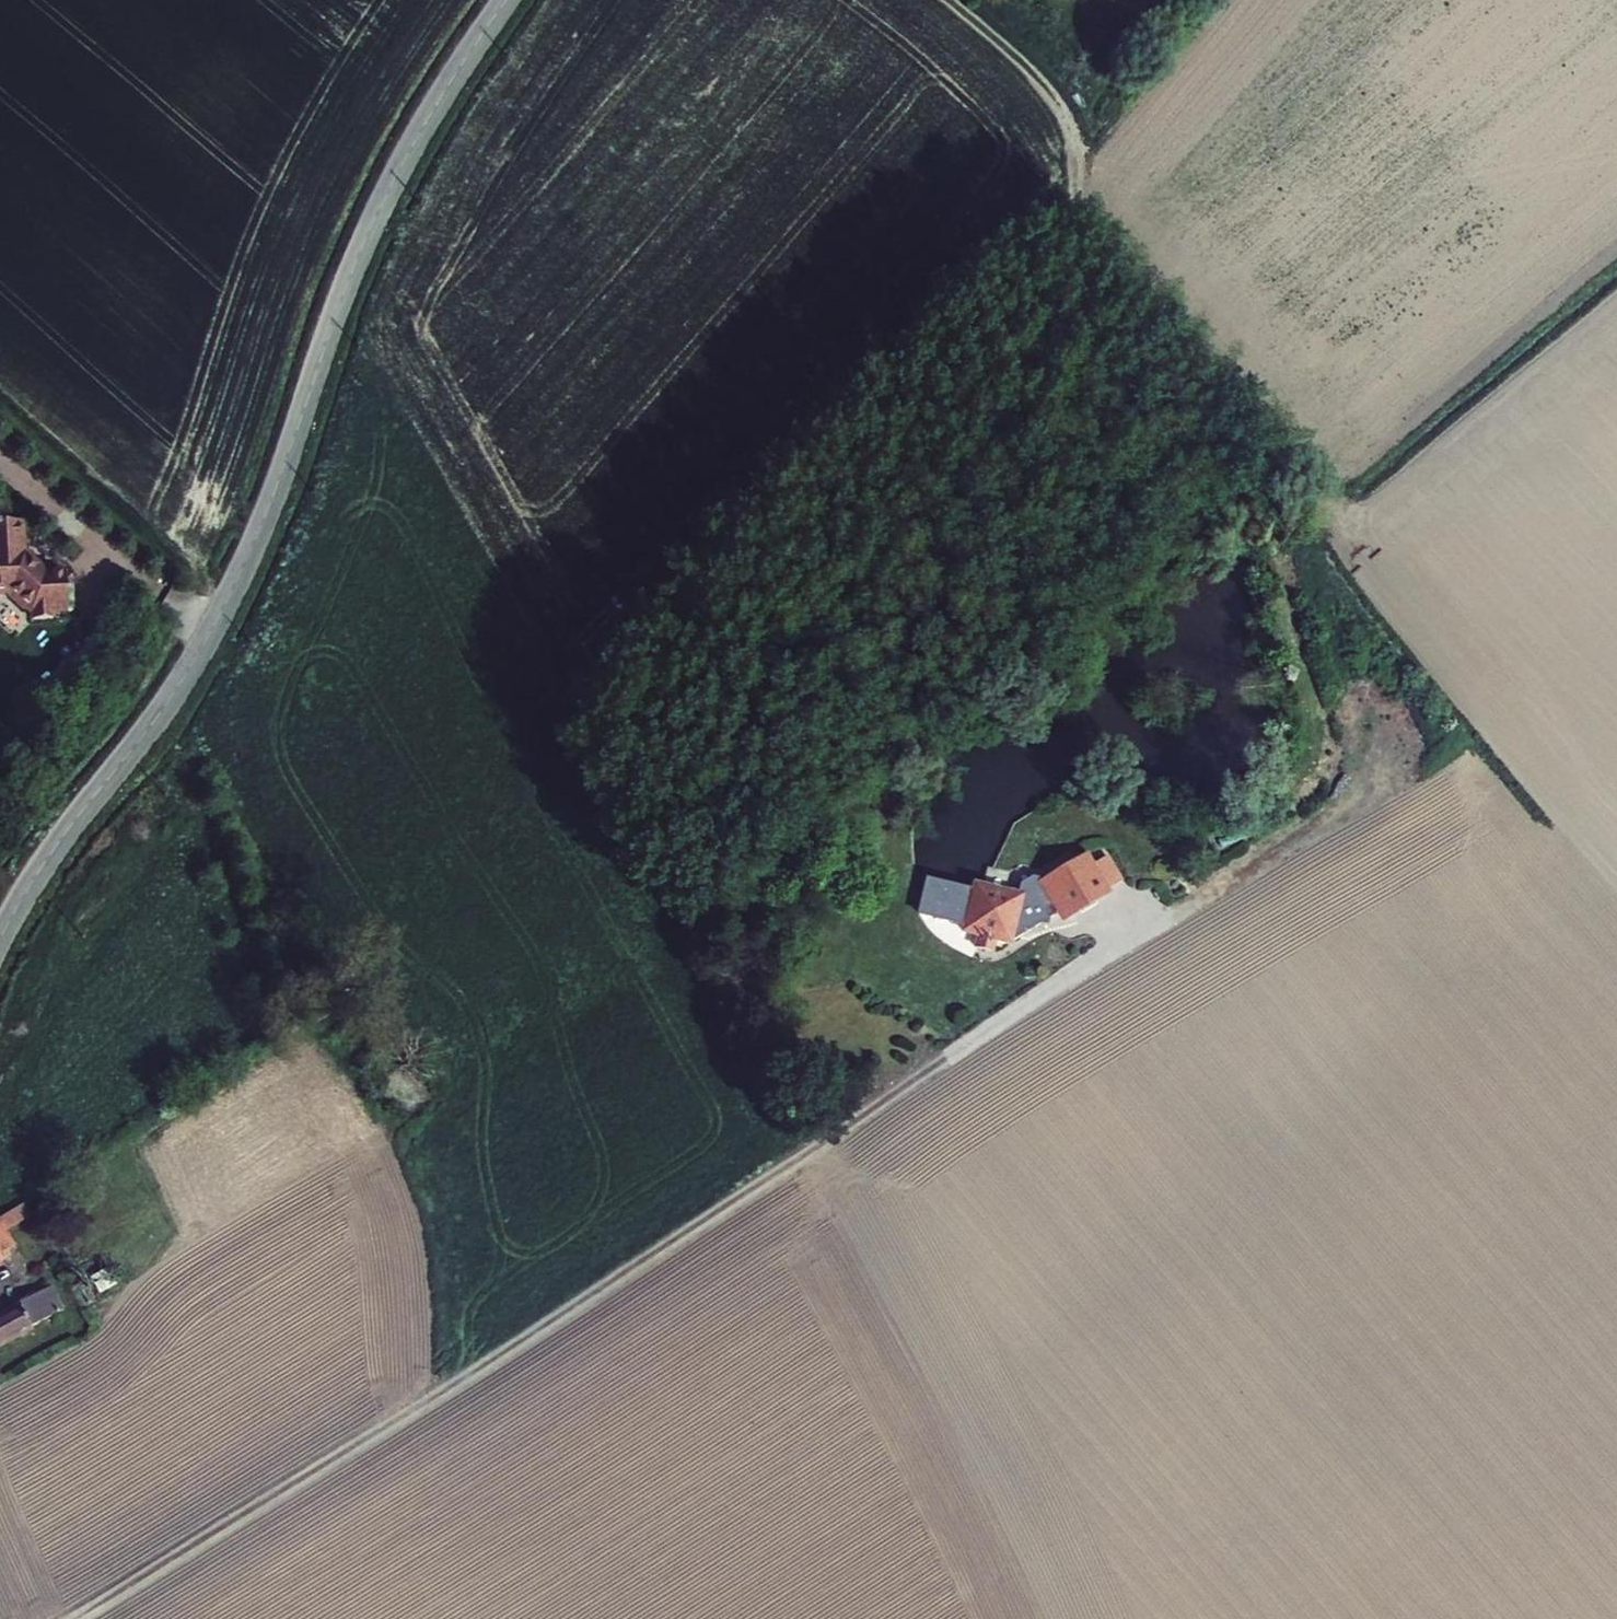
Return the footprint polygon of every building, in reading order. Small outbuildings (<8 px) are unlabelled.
[(0,526),(0,567),(8,597),(31,591),(58,606),(62,605),(64,612),(84,605),(83,600),(96,596),(83,554),(65,560),(40,549),(33,522),(0,526)] [(1084,850),(1050,869),(1082,925),(1116,906),(1084,850)] [(47,1324),(42,1316),(25,1325),(21,1319),(0,1329),(0,1349),(47,1324)]
